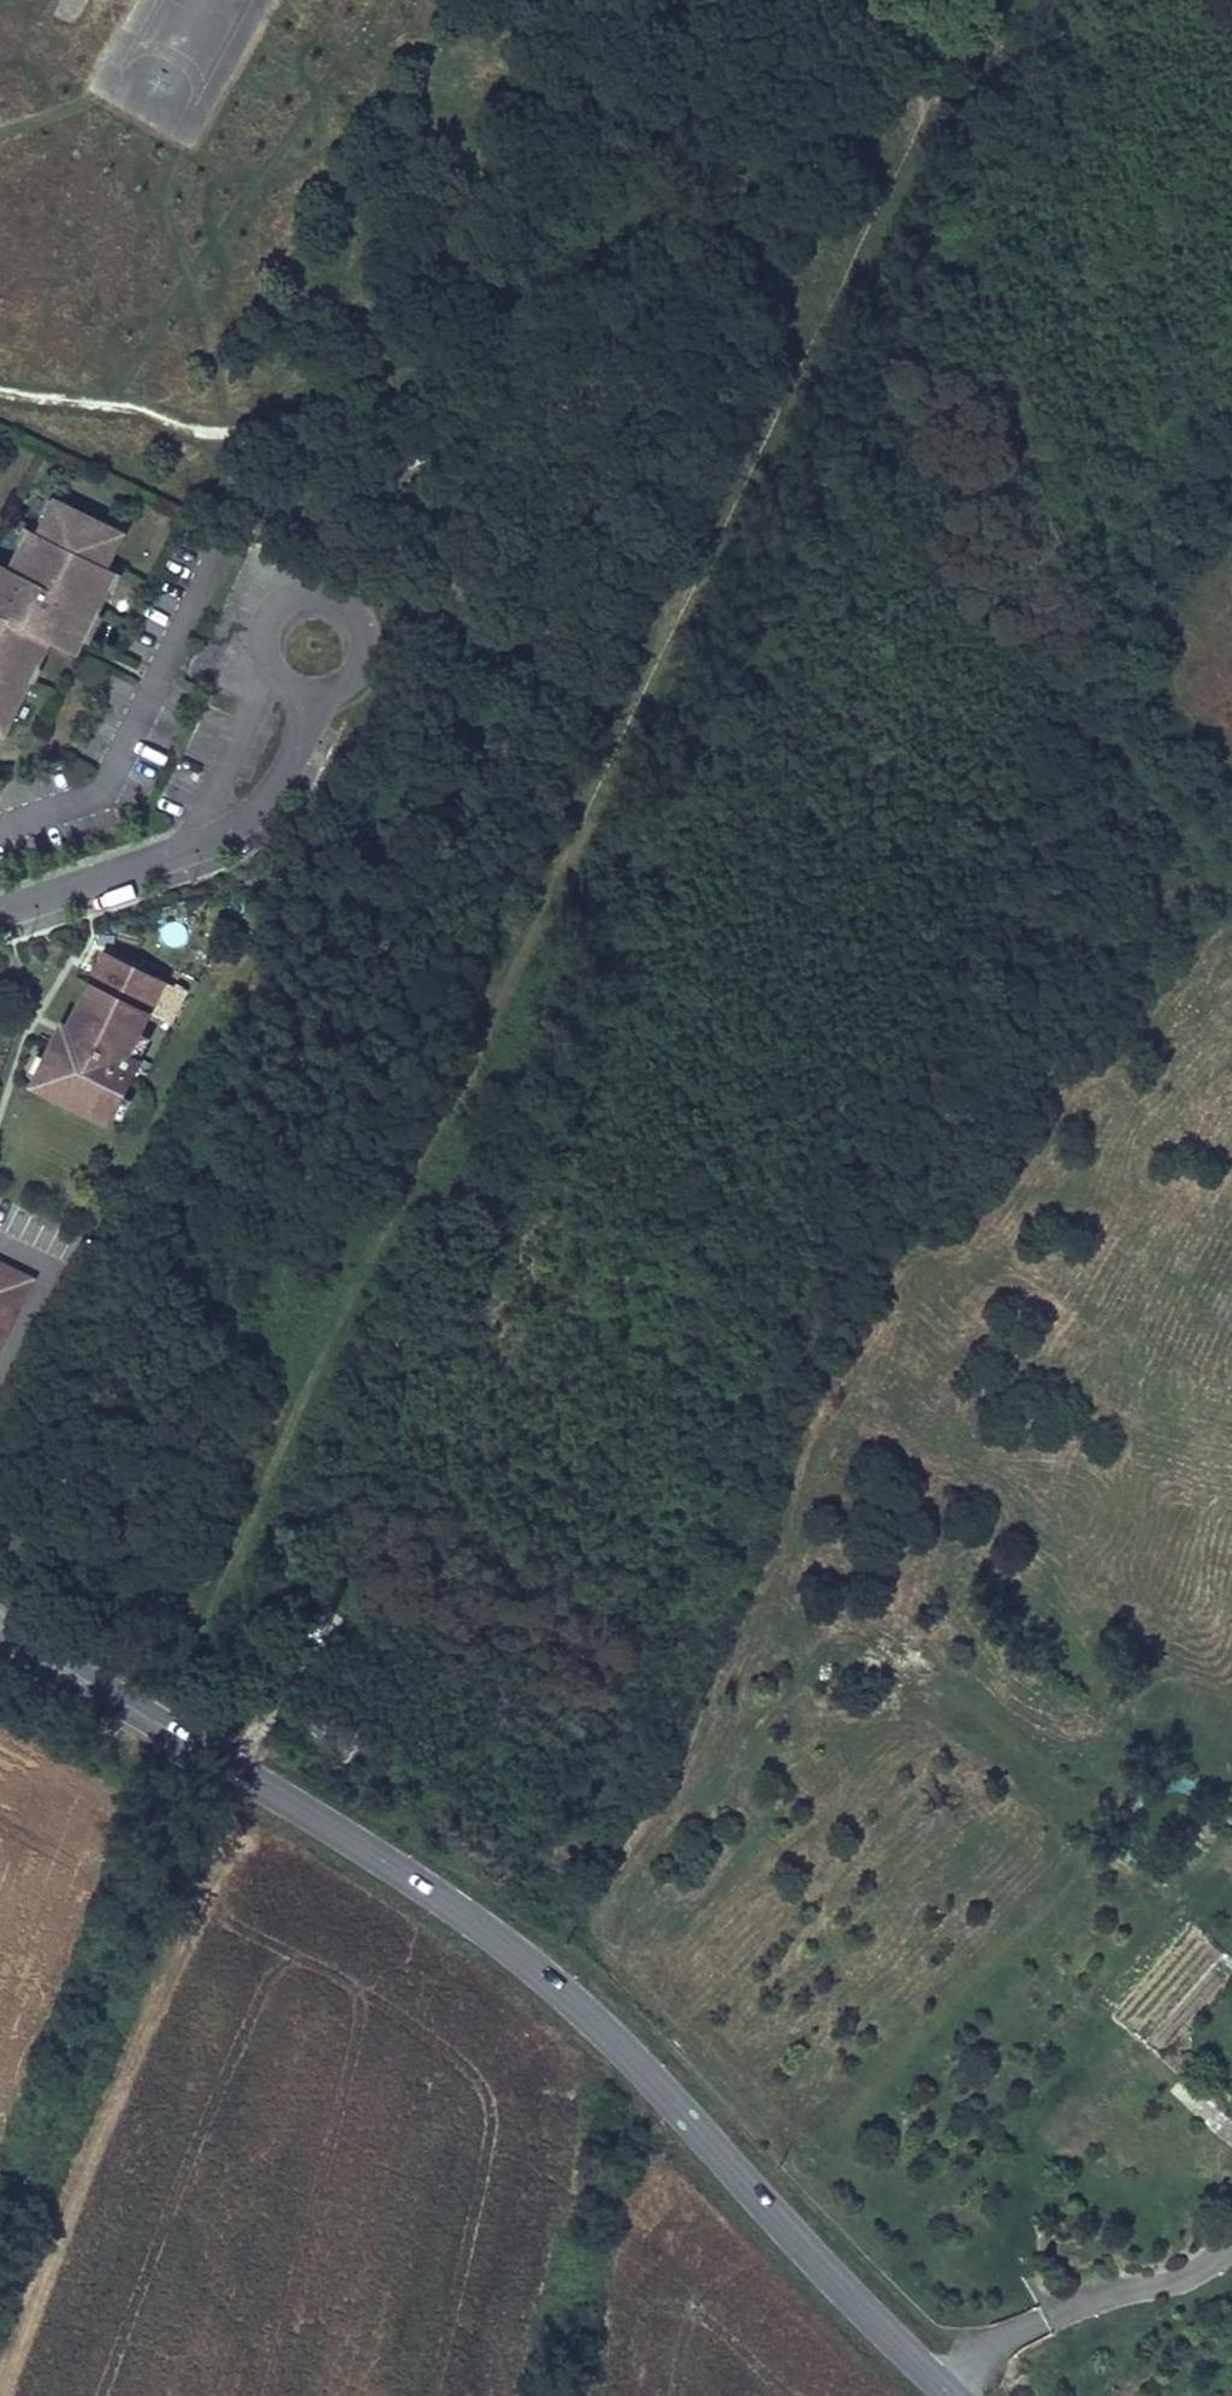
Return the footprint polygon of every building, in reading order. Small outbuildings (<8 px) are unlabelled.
[(53,502),(49,500),(39,521),(43,523),(53,502)] [(43,523),(39,521),(33,533),(29,532),(24,543),(19,540),(5,567),(0,564),(0,720),(1,720),(23,677),(17,674),(23,664),(28,667),(41,640),(55,647),(62,632),(75,638),(83,623),(78,620),(83,610),(88,613),(102,584),(97,581),(104,568),(99,566),(115,533),(53,502),(43,523)] [(24,529),(19,540),(24,543),(29,532),(24,529)] [(109,571),(104,568),(97,581),(102,584),(109,571)] [(88,613),(83,610),(78,620),(83,623),(88,613)] [(62,632),(55,647),(68,653),(75,638),(62,632)] [(23,664),(17,674),(23,677),(28,667),(23,664)] [(28,1082),(24,1091),(97,1127),(101,1118),(110,1100),(113,1101),(131,1066),(129,1065),(119,1060),(130,1037),(140,1017),(133,1013),(148,983),(96,957),(88,973),(97,977),(90,991),(81,987),(59,1030),(51,1047),(45,1044),(36,1062),(38,1063),(28,1082)] [(88,973),(81,987),(90,991),(97,977),(88,973)] [(148,983),(133,1013),(140,1017),(155,987),(148,983)] [(53,1027),(45,1044),(51,1047),(59,1030),(53,1027)] [(20,1283),(0,1273),(0,1324),(20,1283)]
